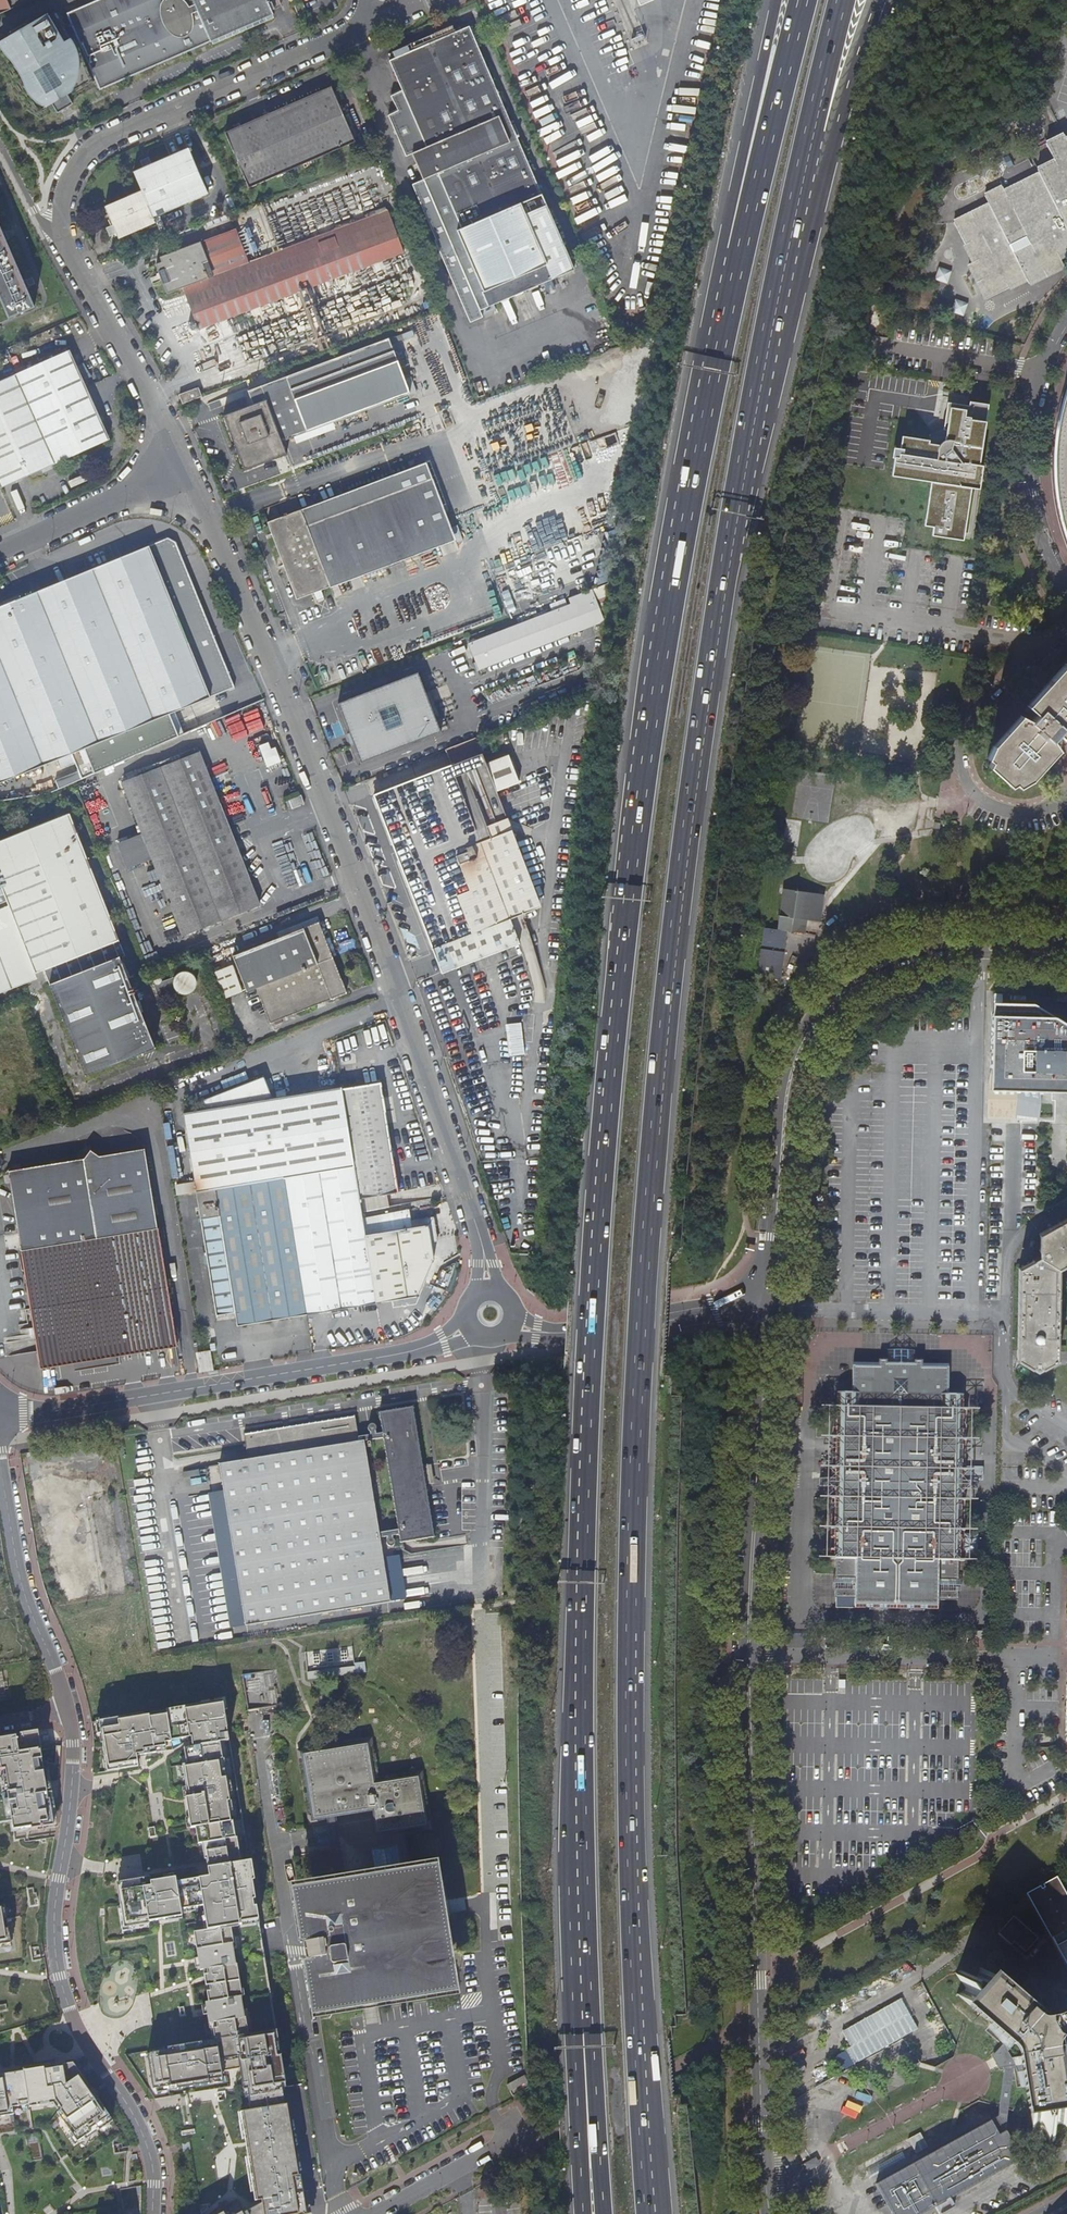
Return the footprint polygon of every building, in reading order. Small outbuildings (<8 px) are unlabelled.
[(270,0),(101,0),(69,14),(79,38),(74,41),(58,13),(34,25),(35,27),(31,28),(28,23),(12,31),(15,37),(12,39),(11,38),(0,44),(0,59),(22,102),(24,106),(42,115),(57,107),(55,105),(71,96),(72,99),(94,88),(86,68),(91,66),(101,90),(192,52),(277,17),(270,0)] [(12,9),(9,2),(8,0),(0,0),(0,14),(12,9)] [(32,0),(13,0),(9,2),(12,9),(32,0)] [(468,27),(388,62),(401,92),(390,97),(396,111),(386,116),(404,157),(412,153),(423,179),(421,179),(479,310),(573,270),(468,27)] [(226,133),(245,177),(352,136),(332,87),(226,133)] [(55,105),(57,107),(59,112),(65,109),(75,104),(72,99),(71,96),(55,105)] [(1066,258),(1066,136),(1066,137),(1063,132),(1046,141),(1054,159),(1037,167),(1039,172),(1004,190),(1002,185),(985,194),(989,202),(954,220),(967,244),(963,246),(972,263),(967,265),(985,299),(1028,280),(1031,287),(1065,268),(1062,260),(1066,258)] [(352,136),(245,177),(250,187),(355,142),(352,136)] [(190,152),(192,151),(190,147),(134,171),(142,190),(105,206),(119,238),(155,222),(153,217),(208,193),(190,152)] [(386,213),(249,264),(213,278),(200,242),(159,258),(161,263),(156,265),(167,295),(184,289),(199,330),(402,254),(386,213)] [(9,318),(35,307),(27,288),(30,287),(27,280),(24,281),(7,240),(10,239),(7,232),(4,234),(0,224),(0,296),(9,318)] [(213,278),(249,264),(236,229),(200,242),(213,278)] [(937,266),(933,279),(945,283),(949,270),(937,266)] [(961,315),(965,303),(954,298),(949,311),(961,315)] [(484,308),(487,315),(497,312),(495,305),(484,308)] [(390,339),(261,386),(267,400),(255,404),(225,415),(246,470),(288,454),(281,434),(282,433),(283,435),(293,432),(295,436),(410,393),(390,339)] [(71,350),(0,381),(0,484),(2,488),(110,439),(71,350)] [(267,400),(261,386),(250,390),(255,404),(267,400)] [(180,395),(183,404),(201,398),(198,388),(180,395)] [(1065,401),(1061,420),(1057,442),(1056,458),(1056,480),(1058,497),(1061,517),(1066,535),(1066,537),(1066,396),(1065,401)] [(984,469),(979,468),(990,408),(969,404),(968,409),(947,405),(942,432),(947,433),(945,443),(942,443),(941,444),(939,447),(937,448),(928,446),(929,442),(902,438),(900,450),(904,450),(903,456),(899,455),(899,459),(895,458),(891,477),(935,485),(927,530),(936,531),(935,541),(964,546),(973,494),(979,495),(984,469)] [(425,462),(301,508),(330,585),(454,539),(425,462)] [(330,585),(301,508),(267,521),(297,597),(314,591),(321,589),(330,585)] [(165,541),(143,549),(206,693),(232,683),(175,543),(165,541)] [(0,606),(0,784),(56,759),(60,768),(74,762),(70,753),(206,693),(143,549),(141,544),(0,606)] [(607,625),(613,585),(562,605),(564,612),(470,648),(480,674),(607,625)] [(321,589),(314,591),(316,598),(323,596),(321,589)] [(1066,665),(1028,707),(1038,716),(1032,724),(1021,719),(995,748),(989,761),(992,763),(990,768),(1010,787),(1015,784),(1019,788),(1031,780),(1057,752),(1052,742),(1059,735),(1066,743),(1066,667),(1066,665)] [(439,731),(426,696),(417,673),(339,703),(362,762),(439,731)] [(431,694),(426,696),(439,731),(445,729),(431,694)] [(508,918),(539,905),(513,839),(495,792),(517,783),(506,756),(485,764),(476,742),(447,753),(451,764),(373,794),(405,879),(432,948),(441,973),(453,1002),(462,999),(457,985),(464,982),(461,973),(465,972),(461,964),(516,940),(508,918)] [(122,784),(152,859),(228,830),(223,817),(214,792),(199,753),(122,784)] [(285,801),(288,810),(304,804),(301,795),(285,801)] [(7,903),(8,907),(35,974),(44,971),(50,988),(120,960),(120,959),(124,957),(70,815),(0,842),(0,906),(7,903)] [(258,907),(228,830),(152,859),(183,936),(258,907)] [(825,894),(784,889),(778,930),(787,931),(806,933),(808,920),(821,922),(825,894)] [(35,974),(8,907),(0,910),(0,961),(9,984),(35,974)] [(231,956),(244,991),(255,987),(331,958),(317,923),(231,956)] [(778,930),(766,928),(759,976),(780,979),(787,931),(778,930)] [(345,994),(331,958),(255,987),(269,1023),(345,994)] [(154,1048),(120,960),(50,988),(84,1076),(154,1048)] [(1066,1090),(1066,1014),(1033,994),(993,992),(991,1087),(1066,1090)] [(523,1023),(507,1023),(509,1055),(525,1055),(523,1023)] [(182,1114),(194,1192),(283,1177),(352,1166),(344,1118),(340,1089),(339,1088),(269,1100),(261,1077),(198,1102),(199,1110),(182,1114)] [(378,1082),(340,1089),(344,1118),(352,1166),(357,1203),(368,1201),(368,1198),(394,1193),(378,1082)] [(21,1254),(156,1231),(142,1147),(97,1155),(83,1157),(22,1168),(10,1184),(21,1254)] [(89,1149),(83,1157),(97,1155),(89,1149)] [(283,1177),(305,1315),(415,1298),(431,1261),(428,1243),(435,1242),(434,1237),(430,1237),(429,1232),(433,1231),(431,1218),(408,1222),(407,1210),(360,1218),(357,1203),(352,1166),(283,1177)] [(10,1184),(22,1168),(8,1171),(10,1184)] [(283,1177),(194,1192),(214,1314),(233,1312),(236,1326),(305,1315),(283,1177)] [(1039,1233),(1039,1257),(1019,1267),(1018,1357),(1031,1368),(1046,1367),(1057,1358),(1058,1268),(1066,1263),(1066,1218),(1039,1233)] [(156,1231),(21,1254),(39,1368),(76,1363),(88,1361),(175,1347),(156,1231)] [(886,1349),(885,1359),(881,1359),(877,1362),(877,1366),(851,1365),(850,1383),(850,1392),(835,1392),(835,1406),(830,1406),(827,1559),(833,1559),(833,1577),(833,1589),(833,1598),(852,1598),(852,1607),(936,1609),(936,1600),(956,1600),(956,1591),(956,1580),(956,1561),(962,1561),(965,1409),(962,1409),(962,1394),(947,1394),(947,1385),(946,1367),(921,1367),(921,1363),(917,1360),(912,1360),(912,1349),(886,1349)] [(205,1353),(198,1354),(201,1372),(209,1371),(205,1353)] [(382,1431),(383,1436),(397,1528),(399,1534),(400,1540),(433,1534),(425,1483),(422,1464),(412,1405),(379,1410),(382,1431)] [(248,1459),(358,1440),(358,1436),(354,1414),(244,1432),(248,1459)] [(112,1427),(116,1450),(123,1449),(119,1426),(112,1427)] [(382,1431),(358,1436),(358,1440),(364,1439),(383,1436),(382,1431)] [(390,1601),(380,1537),(379,1532),(364,1439),(358,1440),(248,1459),(220,1463),(246,1624),(352,1607),(390,1601)] [(422,1464),(425,1483),(434,1481),(431,1463),(422,1464)] [(379,1532),(380,1537),(399,1534),(397,1528),(379,1532)] [(242,1673),(248,1709),(281,1704),(275,1668),(242,1673)] [(205,2041),(273,2032),(218,1694),(90,1715),(99,1772),(117,1769),(143,1765),(141,1754),(177,1748),(197,1870),(191,1871),(190,1866),(118,1878),(126,1926),(185,1917),(205,2041)] [(7,1764),(10,1784),(19,1783),(22,1803),(14,1804),(15,1810),(6,1811),(11,1841),(24,1839),(25,1846),(49,1842),(47,1832),(54,1830),(40,1730),(0,1737),(0,1765),(7,1764)] [(290,1883),(294,1913),(296,1923),(298,1941),(306,1940),(306,1941),(320,1938),(317,1919),(315,1910),(314,1899),(339,1895),(417,1882),(418,1882),(435,1981),(390,1988),(329,1998),(323,1956),(309,1958),(309,1959),(302,1961),(311,2019),(458,1994),(437,1860),(413,1863),(407,1825),(425,1823),(417,1776),(373,1783),(366,1744),(303,1754),(313,1817),(326,1814),(336,1876),(290,1883)] [(1058,1878),(1066,1894),(1066,1872),(1058,1878)] [(1066,1965),(1066,1894),(1058,1878),(1044,1885),(1045,1887),(1041,1889),(1040,1887),(1028,1894),(1066,1965)] [(314,1899),(315,1910),(317,1919),(320,1938),(306,1941),(303,1943),(305,1958),(309,1958),(323,1956),(329,1998),(390,1988),(435,1981),(418,1882),(417,1882),(339,1895),(314,1899)] [(29,1889),(32,1906),(36,1906),(36,1900),(38,1900),(38,1894),(35,1895),(34,1888),(29,1889)] [(10,1936),(4,1900),(0,1901),(0,1938),(10,1936)] [(1021,2067),(1031,2130),(1041,2129),(1048,2141),(1050,2143),(1054,2142),(1054,2141),(1055,2127),(1061,2126),(1066,2125),(1062,2097),(1056,2052),(1056,2048),(1057,2045),(1058,2042),(1060,2038),(1061,2036),(1064,2033),(1066,2031),(1066,2030),(1060,2017),(1052,2020),(1048,2020),(1040,2019),(1035,2016),(1023,2006),(981,1967),(977,1971),(974,1975),(964,1970),(961,1970),(960,1971),(957,1972),(953,1975),(954,1978),(961,1987),(955,1995),(990,2026),(999,2033),(1020,2051),(1021,2067)] [(905,1998),(845,2033),(854,2049),(835,2060),(845,2078),(925,2032),(905,1998)] [(282,2091),(273,2032),(205,2041),(167,2047),(168,2050),(144,2054),(150,2090),(156,2099),(188,2093),(221,2087),(218,2068),(237,2065),(242,2095),(245,2113),(284,2106),(282,2091)] [(0,2074),(0,2116),(13,2114),(12,2104),(29,2102),(50,2099),(55,2107),(58,2110),(78,2139),(95,2127),(108,2118),(111,2116),(114,2114),(77,2061),(0,2074)] [(525,2074),(507,2084),(513,2096),(531,2086),(525,2074)] [(299,2177),(296,2177),(284,2106),(245,2113),(240,2114),(242,2126),(245,2143),(254,2204),(260,2204),(260,2206),(261,2213),(305,2213),(299,2177)] [(893,2213),(939,2213),(1025,2166),(999,2118),(998,2117),(877,2185),(893,2213)] [(30,2160),(43,2158),(40,2132),(34,2133),(26,2134),(30,2160)] [(190,2143),(183,2144),(183,2150),(183,2153),(191,2152),(190,2143)] [(260,2206),(245,2213),(261,2213),(260,2206)]
